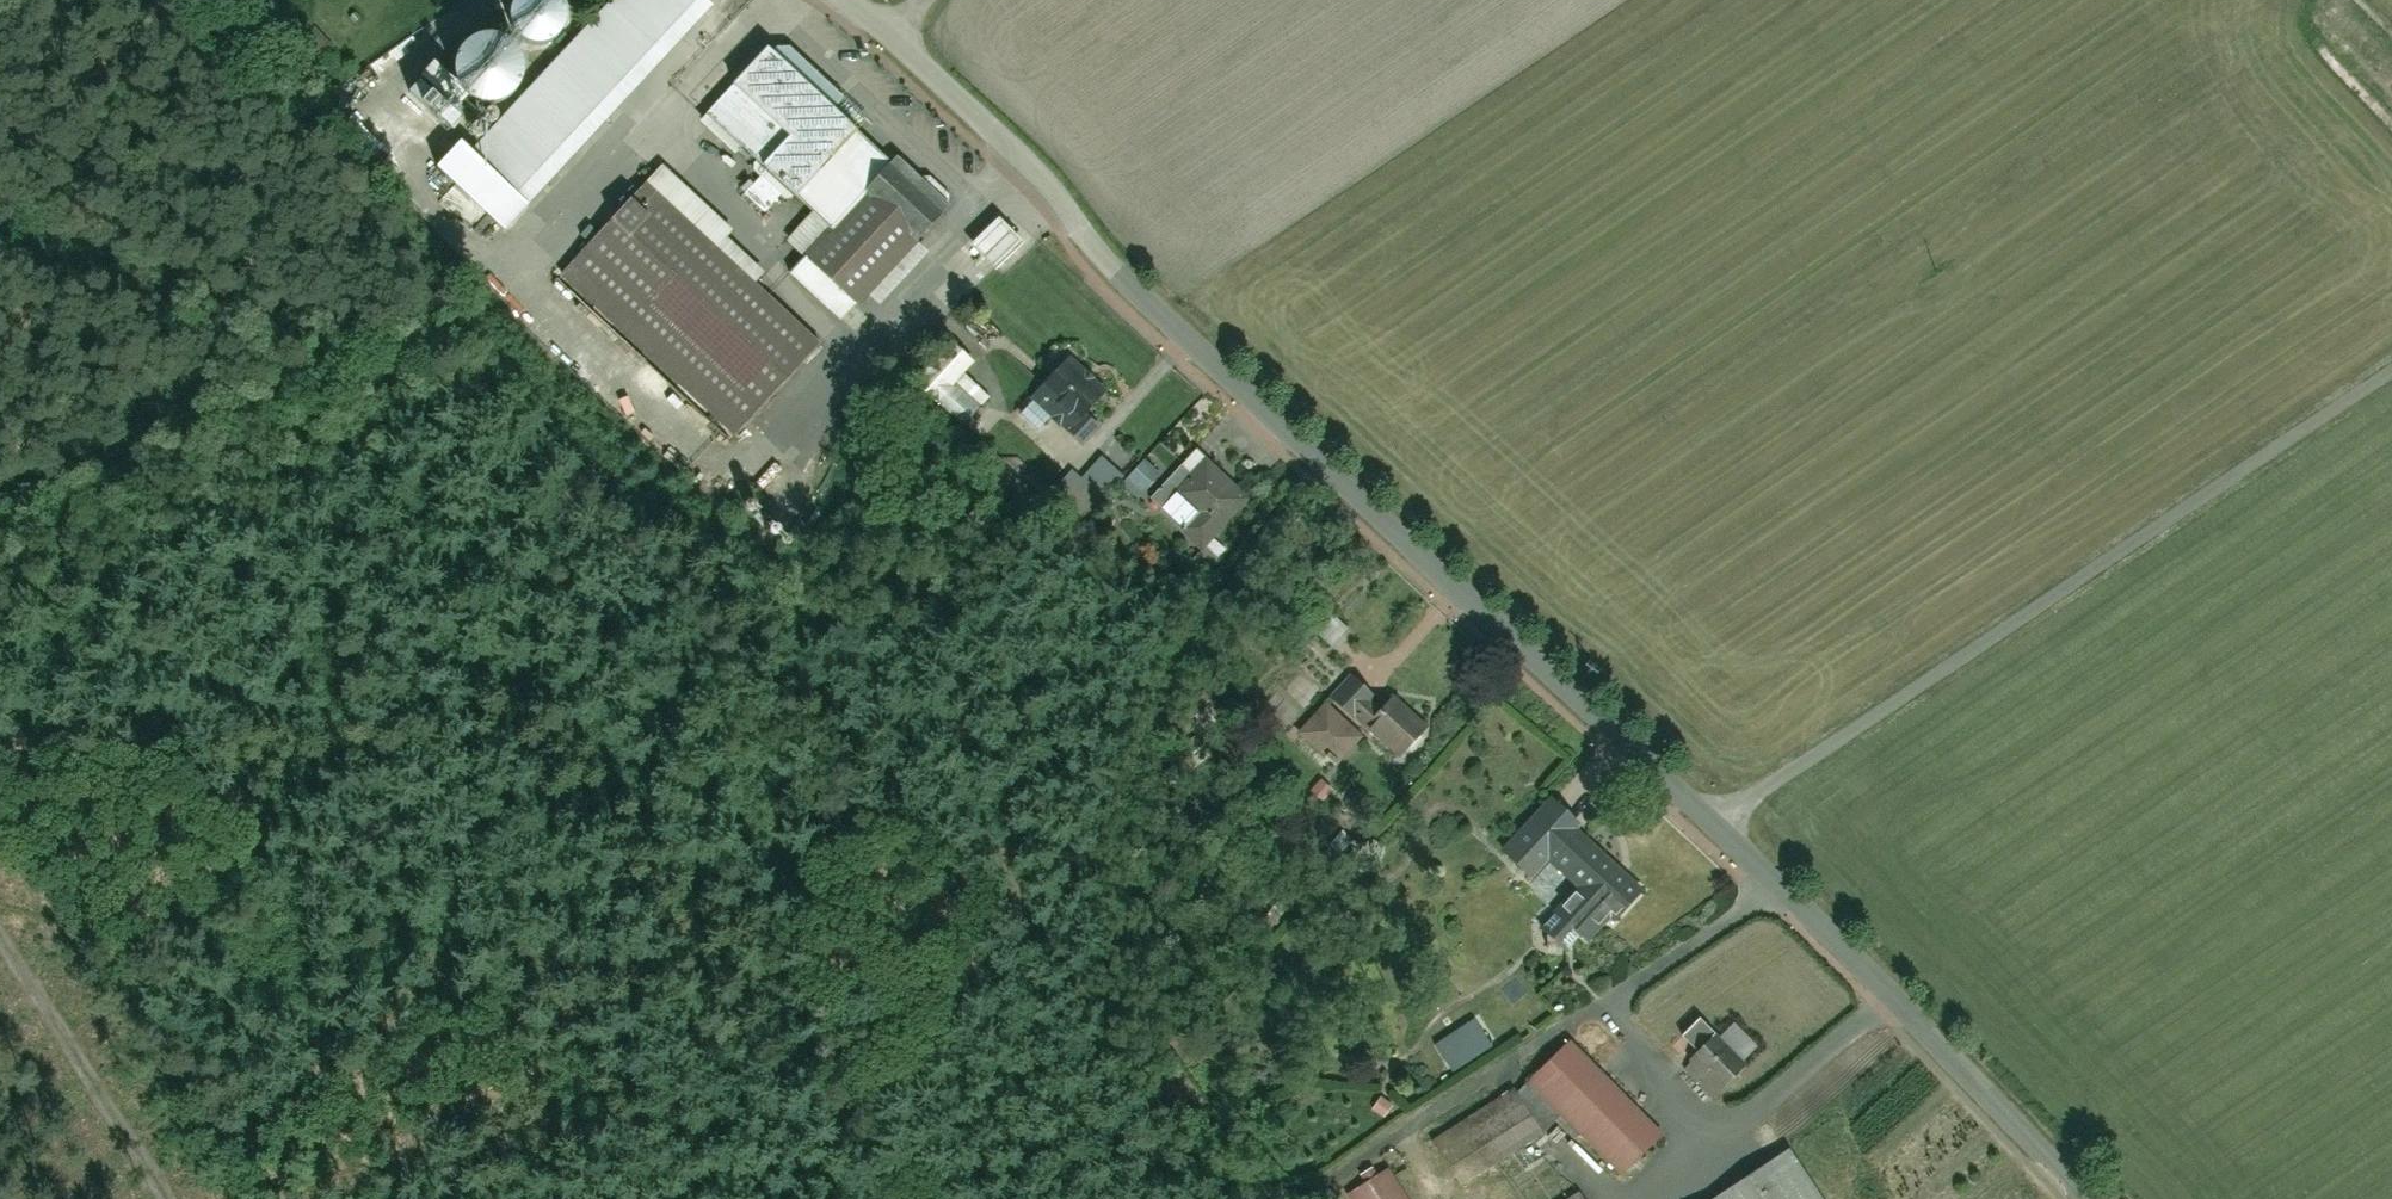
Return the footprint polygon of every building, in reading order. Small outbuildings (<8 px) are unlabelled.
[(456,181),(510,232),(720,10),(708,0),(626,0),(456,181)] [(469,56),(468,75),(476,92),(489,100),(512,101),(527,91),(536,73),(533,53),(521,39),(497,34),(480,41),(469,56)] [(875,297),(886,307),(933,253),(922,243),(938,225),(889,182),(901,168),(766,51),(710,115),(819,210),(789,245),(809,262),(790,284),(834,322),(850,303),(861,313),(875,297)] [(824,340),(758,280),(774,263),(668,167),(564,281),(736,437),(824,340)] [(1007,221),(978,249),(1001,273),(1030,245),(1007,221)] [(1060,368),(1030,407),(1062,432),(1092,393),(1060,368)] [(1104,457),(1088,476),(1106,491),(1122,472),(1104,457)] [(1174,537),(1201,560),(1221,535),(1227,540),(1262,499),(1212,457),(1177,499),(1194,513),(1174,537)] [(1375,677),(1347,713),(1405,759),(1434,723),(1375,677)] [(1330,706),(1304,738),(1342,769),(1368,737),(1330,706)] [(1566,950),(1587,926),(1599,936),(1647,881),(1553,801),(1505,857),(1567,910),(1546,933),(1566,950)] [(1698,1057),(1682,1074),(1714,1104),(1752,1064),(1727,1041),(1723,1045),(1703,1026),(1686,1045),(1698,1057)] [(1571,1045),(1529,1089),(1630,1185),(1672,1142),(1571,1045)] [(1515,1096),(1437,1143),(1460,1181),(1538,1133),(1515,1096)] [(1728,1198),(1825,1198),(1797,1155),(1728,1198)] [(1355,1198),(1408,1198),(1392,1175),(1355,1198)] [(1583,1191),(1571,1198),(1589,1198),(1583,1191)]
